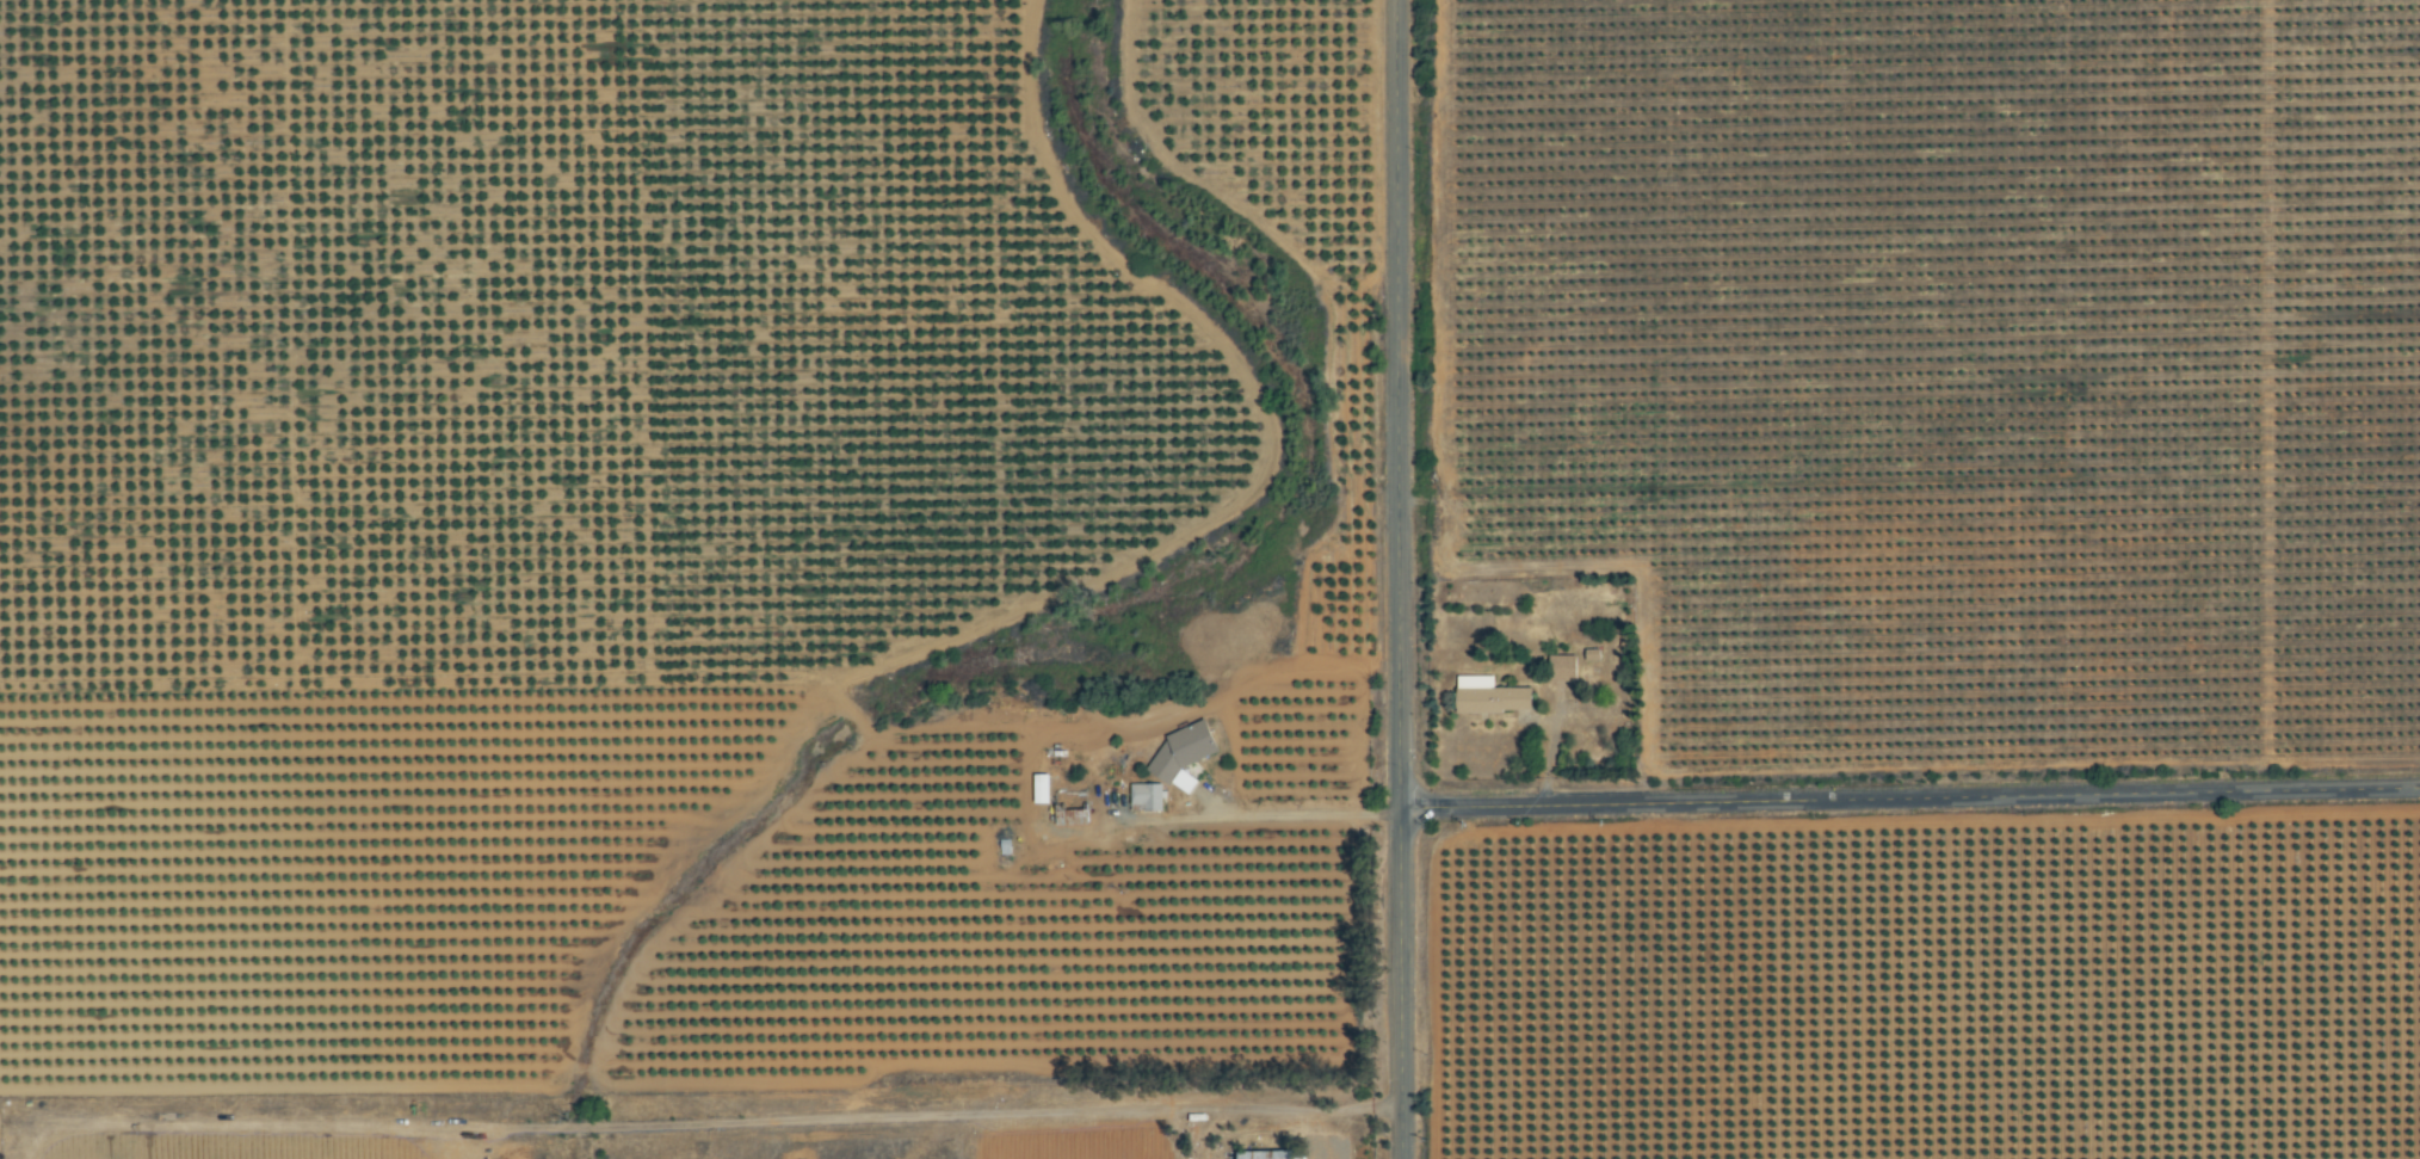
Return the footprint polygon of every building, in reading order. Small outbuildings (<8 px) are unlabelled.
[(1460,714),(1534,713),(1534,689),(1496,689),(1496,677),(1459,678),(1460,714)] [(1223,754),(1210,721),(1170,735),(1148,771),(1190,797),(1200,782),(1180,769),(1223,754)] [(1147,812),(1165,812),(1164,785),(1132,786),(1133,807),(1147,806),(1147,812)]
